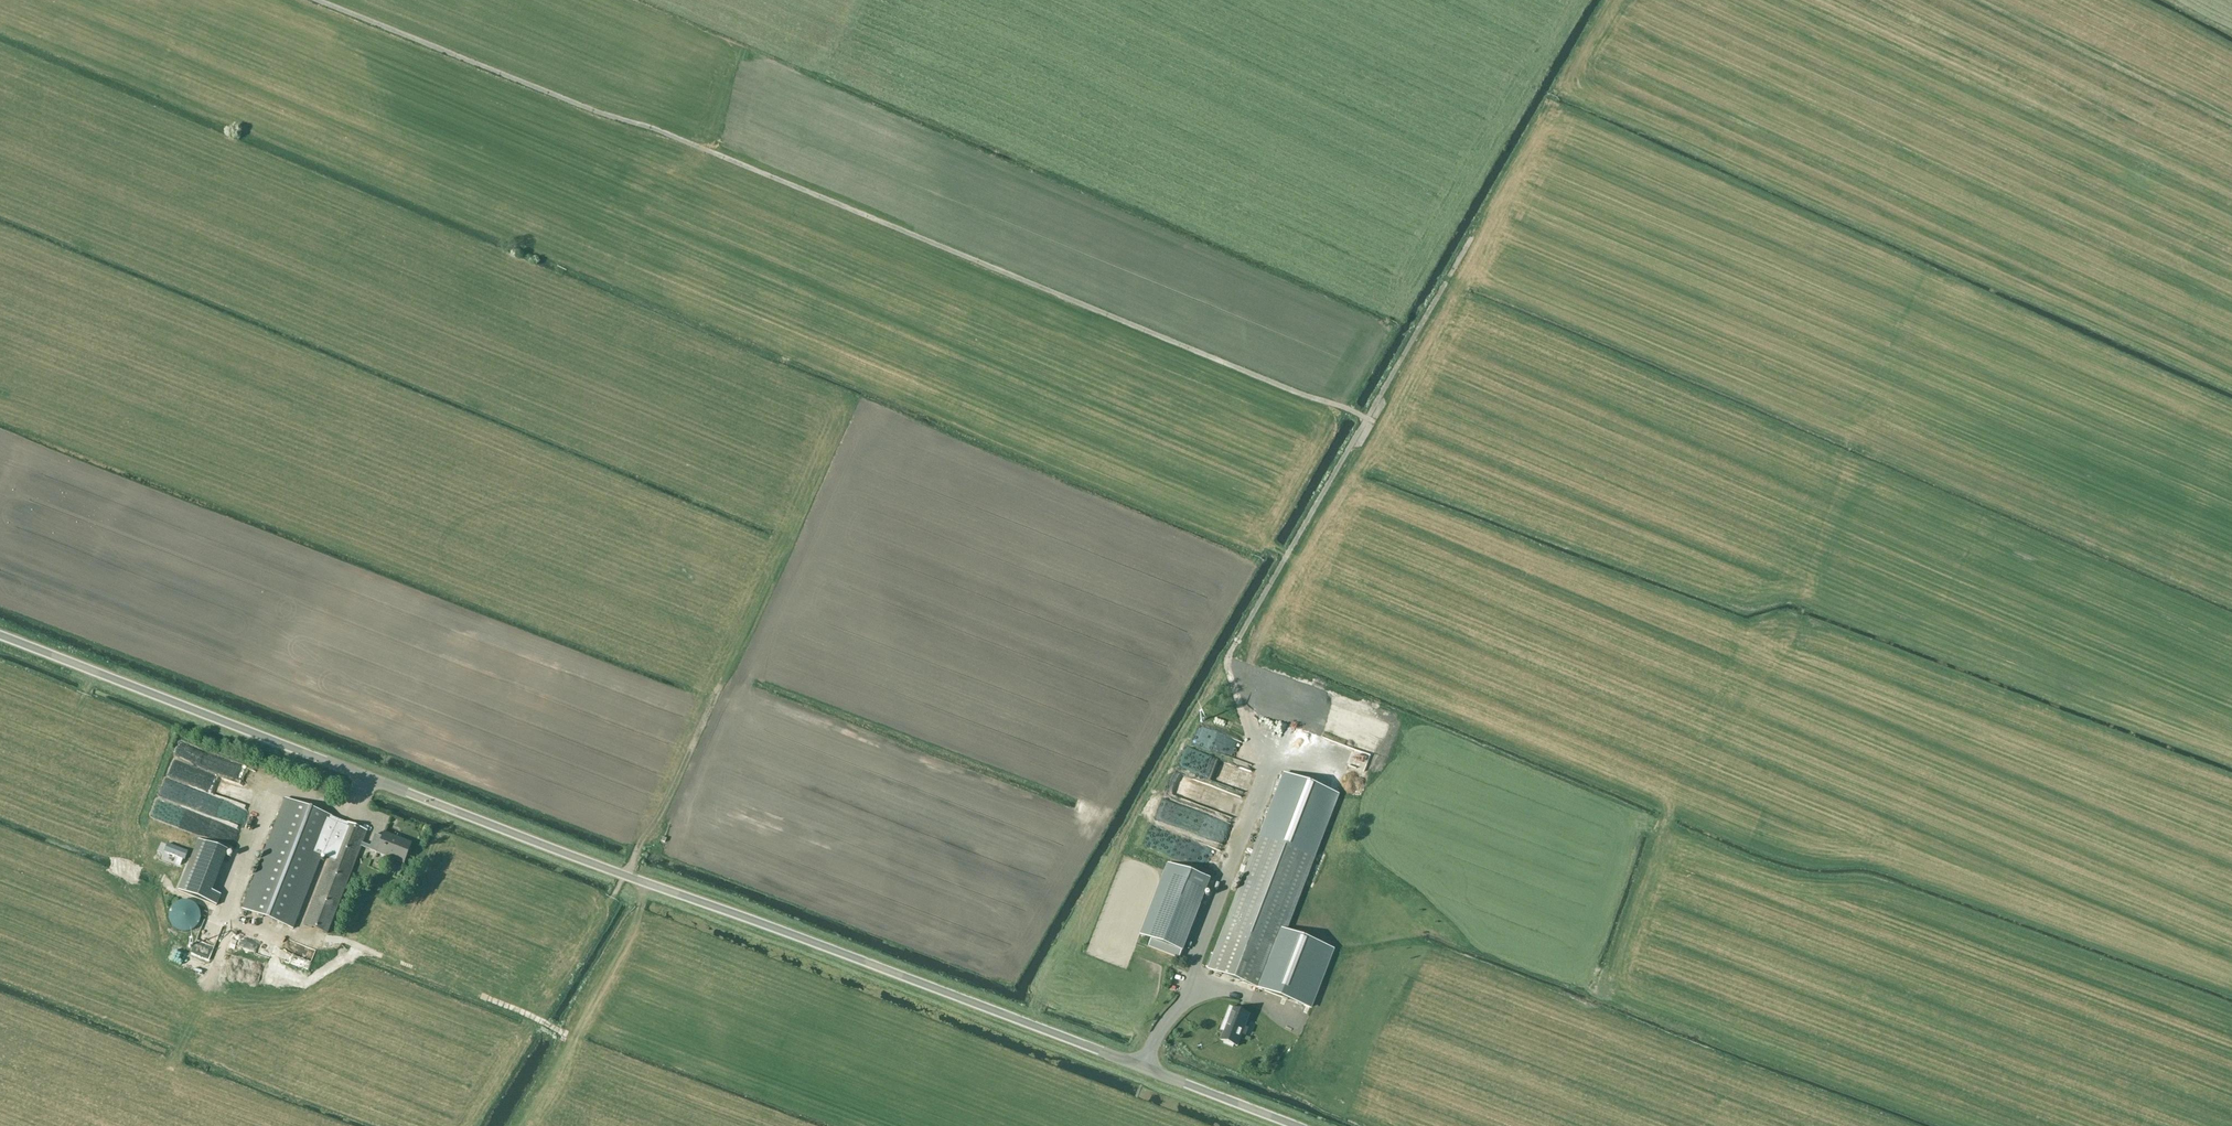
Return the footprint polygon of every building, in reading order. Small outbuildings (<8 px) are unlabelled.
[(1340,794),(1284,772),(1208,970),(1264,991),(1340,794)] [(263,777),(258,786),(275,796),(281,787),(263,777)] [(344,823),(336,820),(336,819),(285,799),(260,863),(241,909),(292,929),(311,883),(329,837),(337,840),(304,925),(326,934),(361,846),(376,852),(376,853),(403,864),(411,843),(384,832),(382,837),(375,834),(370,846),(362,843),(367,831),(344,822),(344,823)] [(1232,805),(1229,815),(1239,818),(1242,808),(1232,805)] [(186,870),(215,881),(219,873),(227,850),(198,839),(190,861),(186,870)] [(1211,881),(1169,865),(1141,938),(1183,954),(1211,881)] [(182,931),(184,932),(186,931),(188,931),(190,930),(192,929),(194,928),(195,927),(196,926),(197,925),(198,923),(199,922),(199,921),(199,920),(200,919),(200,918),(200,917),(200,915),(200,914),(200,913),(199,912),(199,911),(199,910),(198,909),(198,908),(197,907),(196,906),(195,904),(193,903),(191,902),(190,901),(187,900),(186,900),(185,900),(183,900),(181,900),(179,901),(177,902),(175,903),(174,903),(174,904),(172,905),(171,907),(170,908),(170,909),(169,910),(169,912),(168,914),(168,916),(168,917),(168,918),(169,920),(169,922),(170,923),(170,924),(171,925),(172,926),(173,927),(175,929),(176,929),(178,930),(180,931),(182,931)] [(202,925),(198,939),(203,941),(208,927),(202,925)] [(293,955),(310,963),(314,953),(297,946),(293,955)] [(1172,980),(1179,982),(1181,976),(1178,975),(1180,970),(1175,969),(1172,980)] [(1246,1026),(1239,1024),(1244,1012),(1230,1007),(1221,1031),(1224,1032),(1220,1041),(1238,1047),(1246,1026)]
